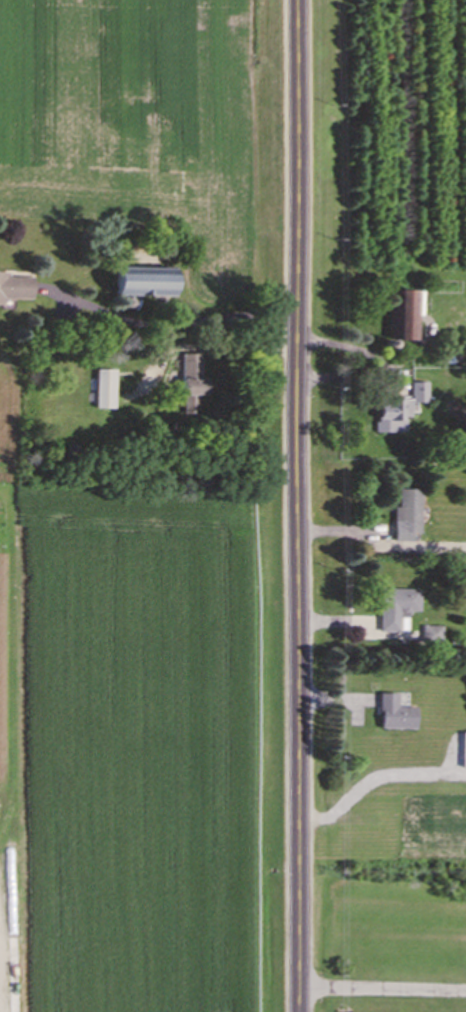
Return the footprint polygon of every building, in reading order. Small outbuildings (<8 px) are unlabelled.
[(168,299),(168,270),(100,270),(100,299),(168,299)] [(27,303),(27,277),(0,276),(0,302),(27,303)] [(412,292),(380,292),(379,342),(412,343),(412,292)] [(176,356),(175,415),(197,416),(198,356),(176,356)] [(92,411),(114,411),(114,372),(92,372),(92,411)] [(400,422),(399,401),(368,401),(368,436),(388,435),(388,422),(400,422)] [(413,492),(388,492),(388,544),(405,544),(405,536),(412,536),(413,492)] [(413,593),(374,592),(374,634),(401,635),(401,615),(413,615),(413,593)] [(435,629),(416,629),(416,646),(435,646),(435,629)] [(374,732),(410,732),(410,710),(393,710),(393,697),(374,697),(374,732)]
